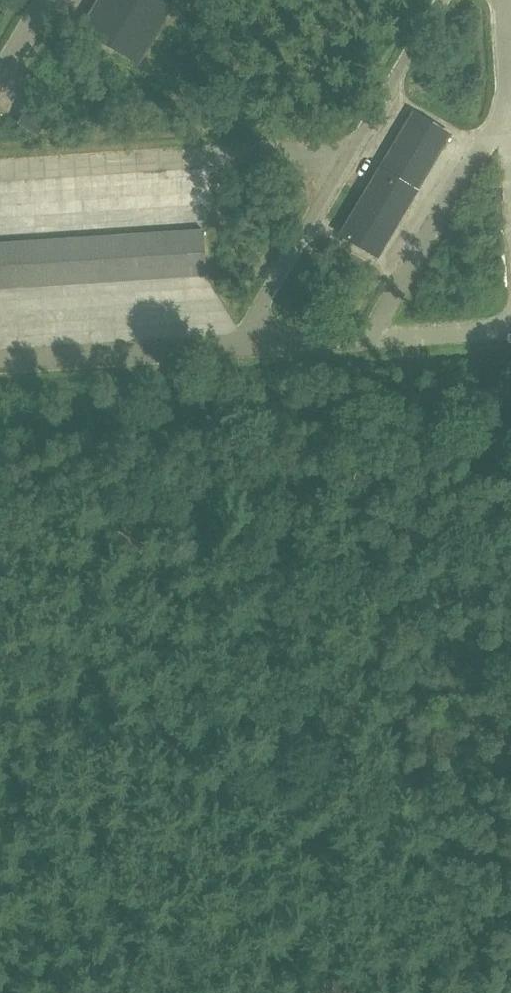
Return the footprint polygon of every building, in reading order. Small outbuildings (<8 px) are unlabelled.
[(138,64),(177,0),(99,0),(81,30),(138,64)] [(18,125),(38,137),(50,117),(30,105),(18,125)] [(340,236),(377,257),(449,135),(413,113),(340,236)] [(206,275),(203,231),(0,244),(0,289),(206,275)]
